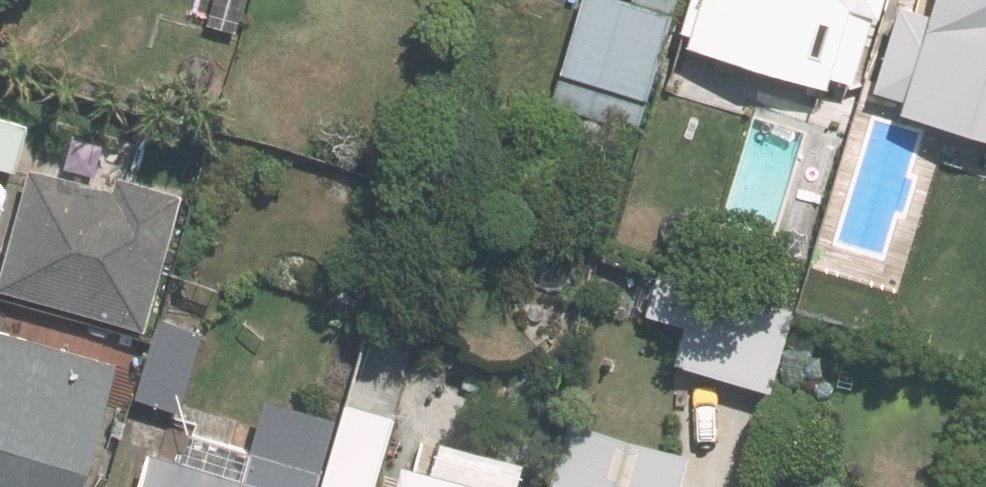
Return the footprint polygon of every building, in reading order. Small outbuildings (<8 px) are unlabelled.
[(251,0),(225,0),(217,28),(240,34),(251,0)] [(598,0),(584,0),(557,98),(638,123),(669,21),(598,0)] [(824,27),(832,0),(730,0),(824,27)] [(882,11),(886,0),(844,0),(882,11)] [(930,27),(976,41),(963,85),(985,91),(985,0),(938,0),(930,27)] [(931,91),(874,74),(853,143),(911,160),(931,91)] [(0,79),(0,164),(20,171),(46,93),(0,79)] [(0,282),(0,289),(152,331),(190,199),(119,178),(115,192),(32,169),(0,282)] [(697,330),(686,366),(766,390),(790,308),(666,270),(652,317),(697,330)] [(124,363),(0,329),(0,486),(89,486),(124,363)] [(383,485),(416,376),(368,362),(330,486),(389,486),(383,485)] [(336,413),(269,394),(253,447),(192,430),(184,458),(152,448),(141,486),(314,486),(336,413)] [(699,458),(583,424),(564,486),(690,486),(699,458)]
